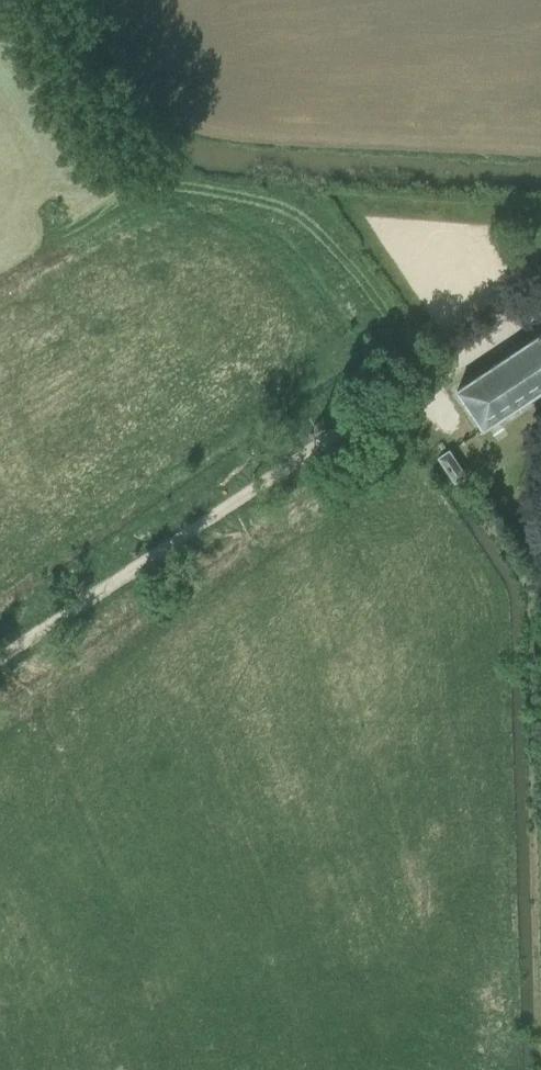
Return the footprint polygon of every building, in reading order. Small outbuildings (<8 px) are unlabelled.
[(457,391),(484,432),(540,394),(540,335),(457,391)] [(449,451),(438,459),(455,484),(467,477),(449,451)]
